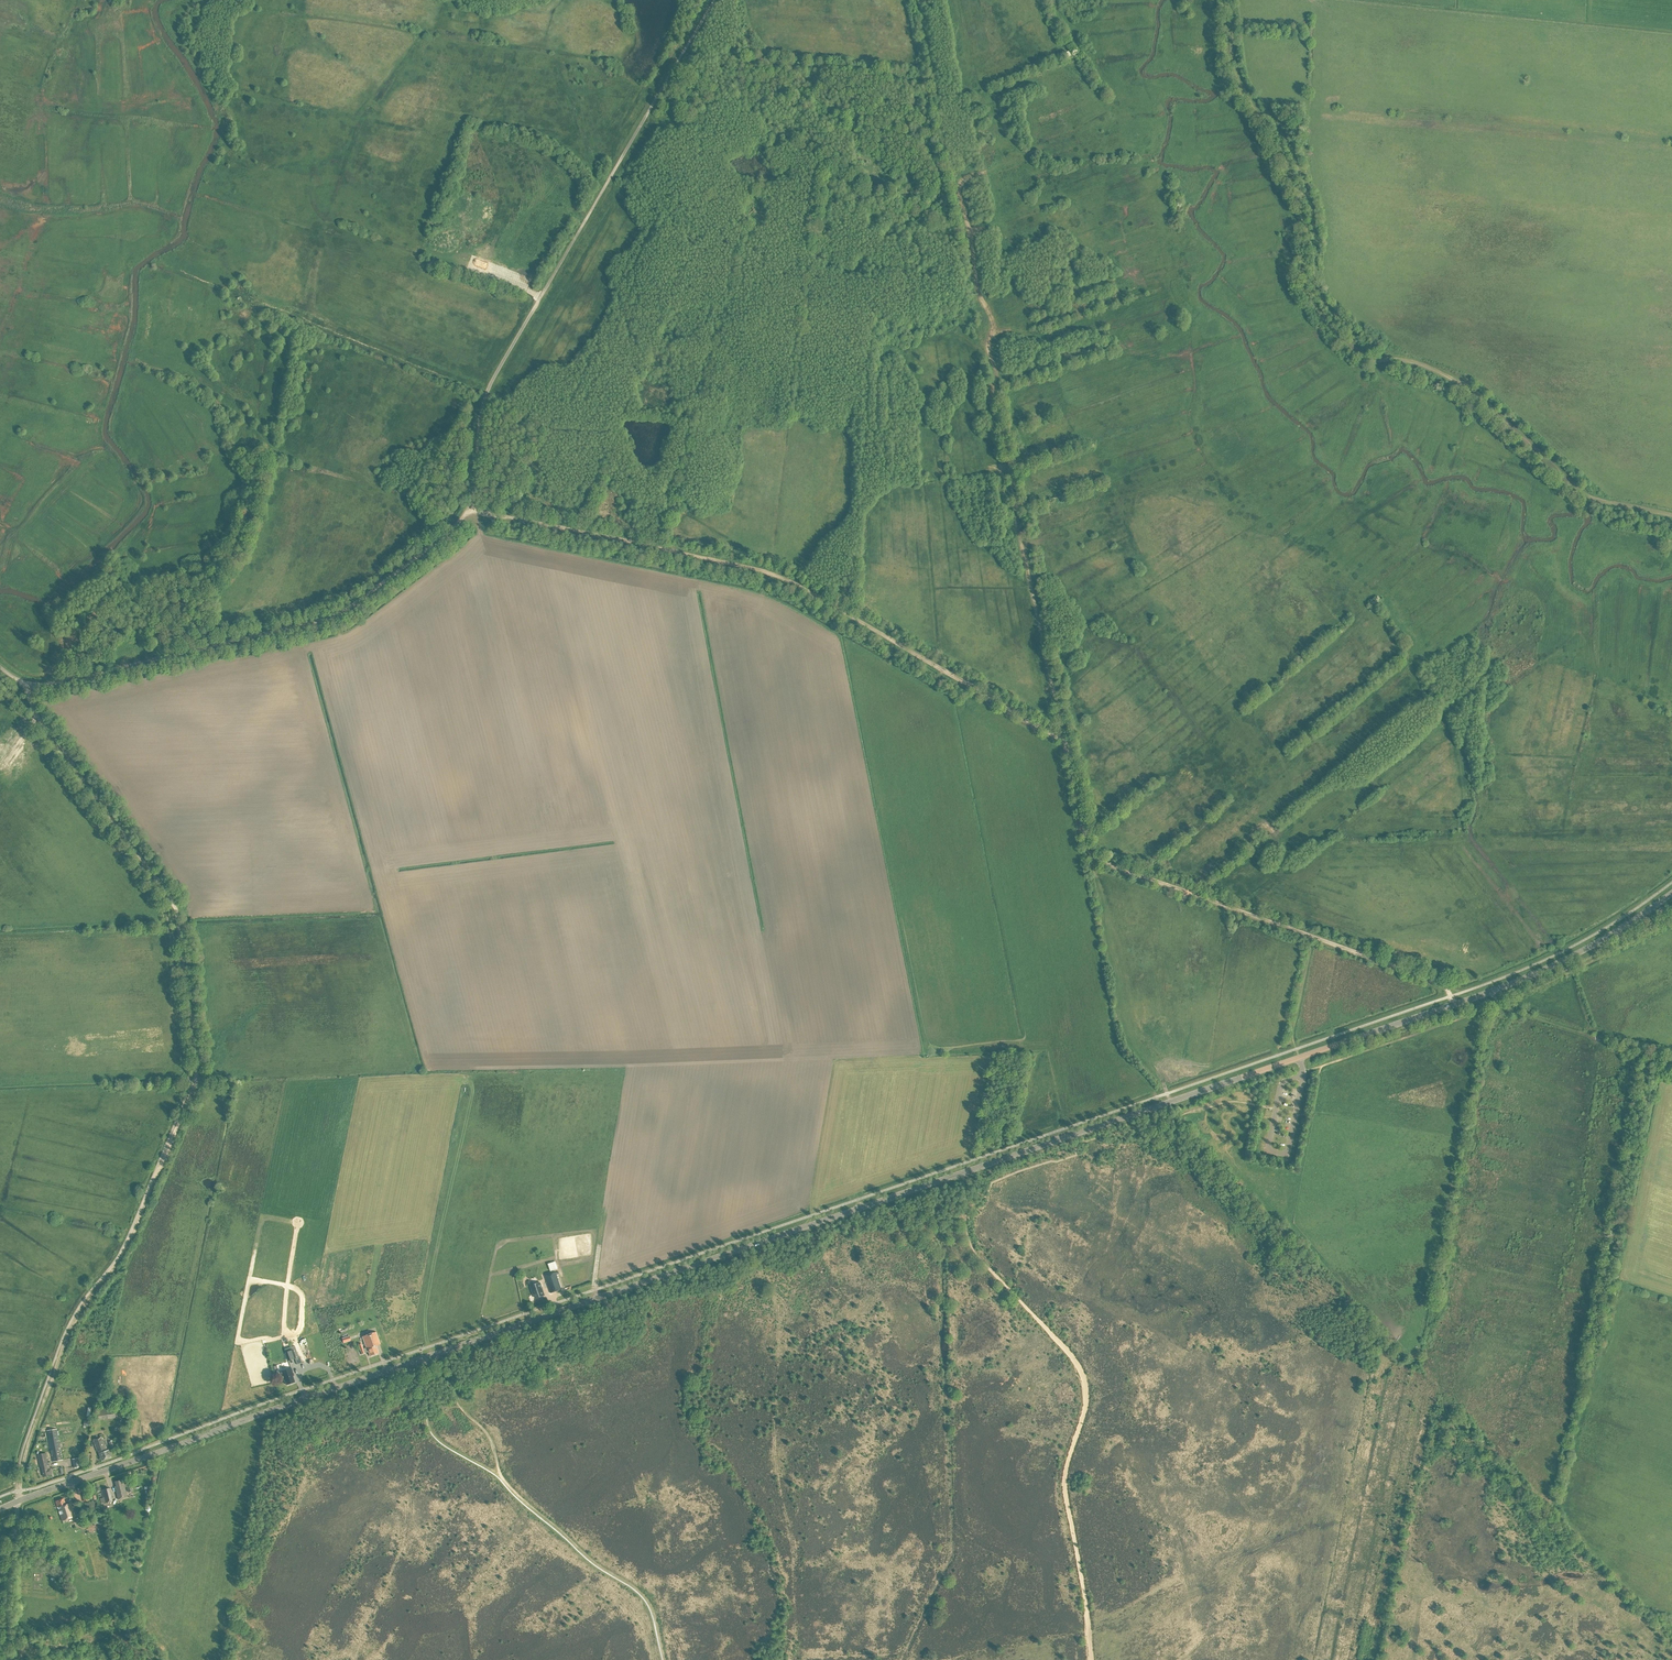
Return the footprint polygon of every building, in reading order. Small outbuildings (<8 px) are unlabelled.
[(556,1272),(545,1276),(551,1294),(563,1289),(556,1272)] [(545,1295),(541,1283),(531,1286),(533,1295),(534,1294),(536,1298),(545,1295)] [(380,1344),(375,1332),(362,1337),(367,1349),(363,1350),(361,1343),(358,1344),(361,1354),(368,1351),(370,1356),(378,1353),(375,1346),(380,1344)] [(297,1365),(302,1363),(300,1357),(298,1357),(294,1346),(284,1349),(286,1353),(288,1360),(292,1359),(295,1358),(297,1365)] [(293,1375),(290,1368),(281,1371),(283,1380),(285,1379),(286,1385),(295,1382),(292,1375),(293,1375)] [(99,1420),(115,1417),(114,1409),(106,1410),(105,1407),(97,1408),(99,1420)] [(62,1460),(61,1454),(57,1429),(47,1431),(52,1462),(62,1460)] [(112,1441),(109,1442),(110,1447),(106,1448),(102,1436),(92,1440),(96,1450),(97,1450),(101,1461),(111,1457),(109,1450),(115,1448),(112,1441)] [(49,1468),(46,1453),(37,1455),(40,1467),(41,1466),(43,1476),(52,1474),(51,1468),(49,1468)] [(116,1489),(118,1499),(127,1496),(125,1487),(127,1487),(128,1492),(132,1491),(130,1483),(124,1485),(123,1480),(114,1482),(116,1489)] [(104,1502),(113,1500),(109,1488),(101,1490),(104,1502)] [(66,1505),(63,1498),(55,1501),(63,1521),(75,1516),(70,1503),(66,1505)] [(104,1531),(102,1523),(87,1529),(89,1535),(94,1533),(94,1534),(104,1531)] [(35,1580),(44,1580),(44,1571),(35,1571),(35,1580)]
